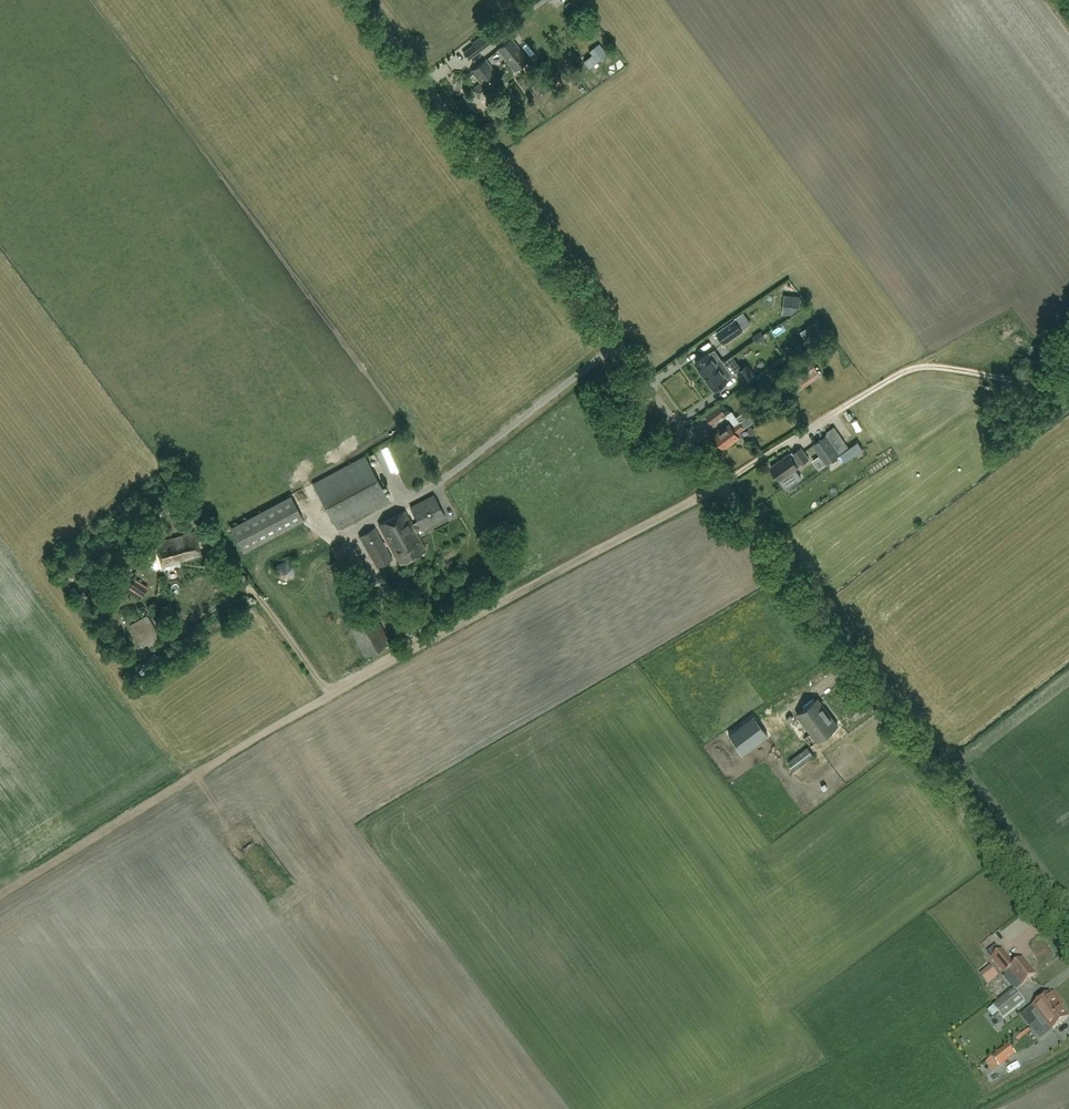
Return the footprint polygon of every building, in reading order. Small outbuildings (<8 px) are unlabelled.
[(527,61),(510,39),(499,48),(516,70),(527,61)] [(600,41),(583,55),(589,63),(607,49),(600,41)] [(469,59),(479,51),(474,44),(463,52),(469,59)] [(487,91),(502,80),(485,59),(471,70),(481,83),(473,89),(479,97),(487,91)] [(791,296),(791,308),(799,309),(800,297),(791,296)] [(717,331),(725,342),(743,329),(735,318),(717,331)] [(695,362),(705,376),(723,362),(715,350),(710,353),(709,352),(695,362)] [(728,378),(732,375),(723,362),(705,376),(714,389),(728,379),(728,378)] [(807,384),(823,370),(816,362),(800,376),(807,384)] [(744,364),(737,369),(744,381),(752,375),(744,364)] [(711,423),(725,413),(720,406),(706,416),(711,423)] [(714,434),(725,448),(743,434),(740,430),(754,420),(745,409),(737,416),(740,420),(732,426),(730,423),(714,434)] [(1021,422),(1023,428),(1034,424),(1032,419),(1021,422)] [(827,435),(813,445),(826,463),(840,454),(827,435)] [(787,444),(789,450),(801,446),(798,439),(787,444)] [(854,441),(839,449),(842,455),(857,447),(854,441)] [(801,464),(809,458),(801,447),(794,453),(792,451),(771,466),(780,479),(802,464),(801,464)] [(337,527),(389,500),(365,455),(313,483),(337,527)] [(416,531),(422,528),(422,529),(445,516),(434,494),(410,507),(418,521),(412,525),(404,510),(379,524),(390,545),(416,531)] [(243,552),(303,520),(290,496),(230,528),(243,552)] [(377,567),(393,558),(375,527),(359,536),(377,567)] [(416,531),(390,545),(400,563),(426,549),(416,531)] [(162,566),(201,556),(195,532),(156,543),(162,566)] [(338,559),(349,554),(342,541),(332,546),(338,559)] [(285,580),(294,576),(294,565),(285,560),(277,565),(276,575),(285,580)] [(130,586),(143,595),(150,584),(137,575),(130,586)] [(365,657),(391,641),(372,607),(345,622),(365,657)] [(125,718),(134,713),(125,697),(116,702),(125,718)] [(797,714),(817,741),(825,735),(827,737),(832,733),(830,731),(838,725),(818,698),(797,714)] [(768,735),(753,716),(729,734),(744,754),(768,735)] [(786,764),(793,773),(814,757),(808,748),(786,764)] [(1023,958),(1014,965),(1002,949),(993,957),(1005,973),(1010,969),(1023,985),(1036,975),(1023,958)] [(995,967),(984,972),(988,981),(1000,975),(995,967)] [(1024,1001),(1014,989),(993,1006),(1003,1018),(1024,1001)] [(1047,1024),(1052,1030),(1068,1017),(1056,1001),(1058,1000),(1052,993),(1051,994),(1049,992),(1033,1005),(1037,1010),(1032,1014),(1043,1027),(1047,1024)] [(975,1020),(992,1008),(989,1003),(972,1015),(975,1020)] [(1048,1049),(1055,1043),(1051,1038),(1043,1044),(1048,1049)] [(999,1066),(1015,1054),(1008,1045),(992,1057),(999,1066)]
